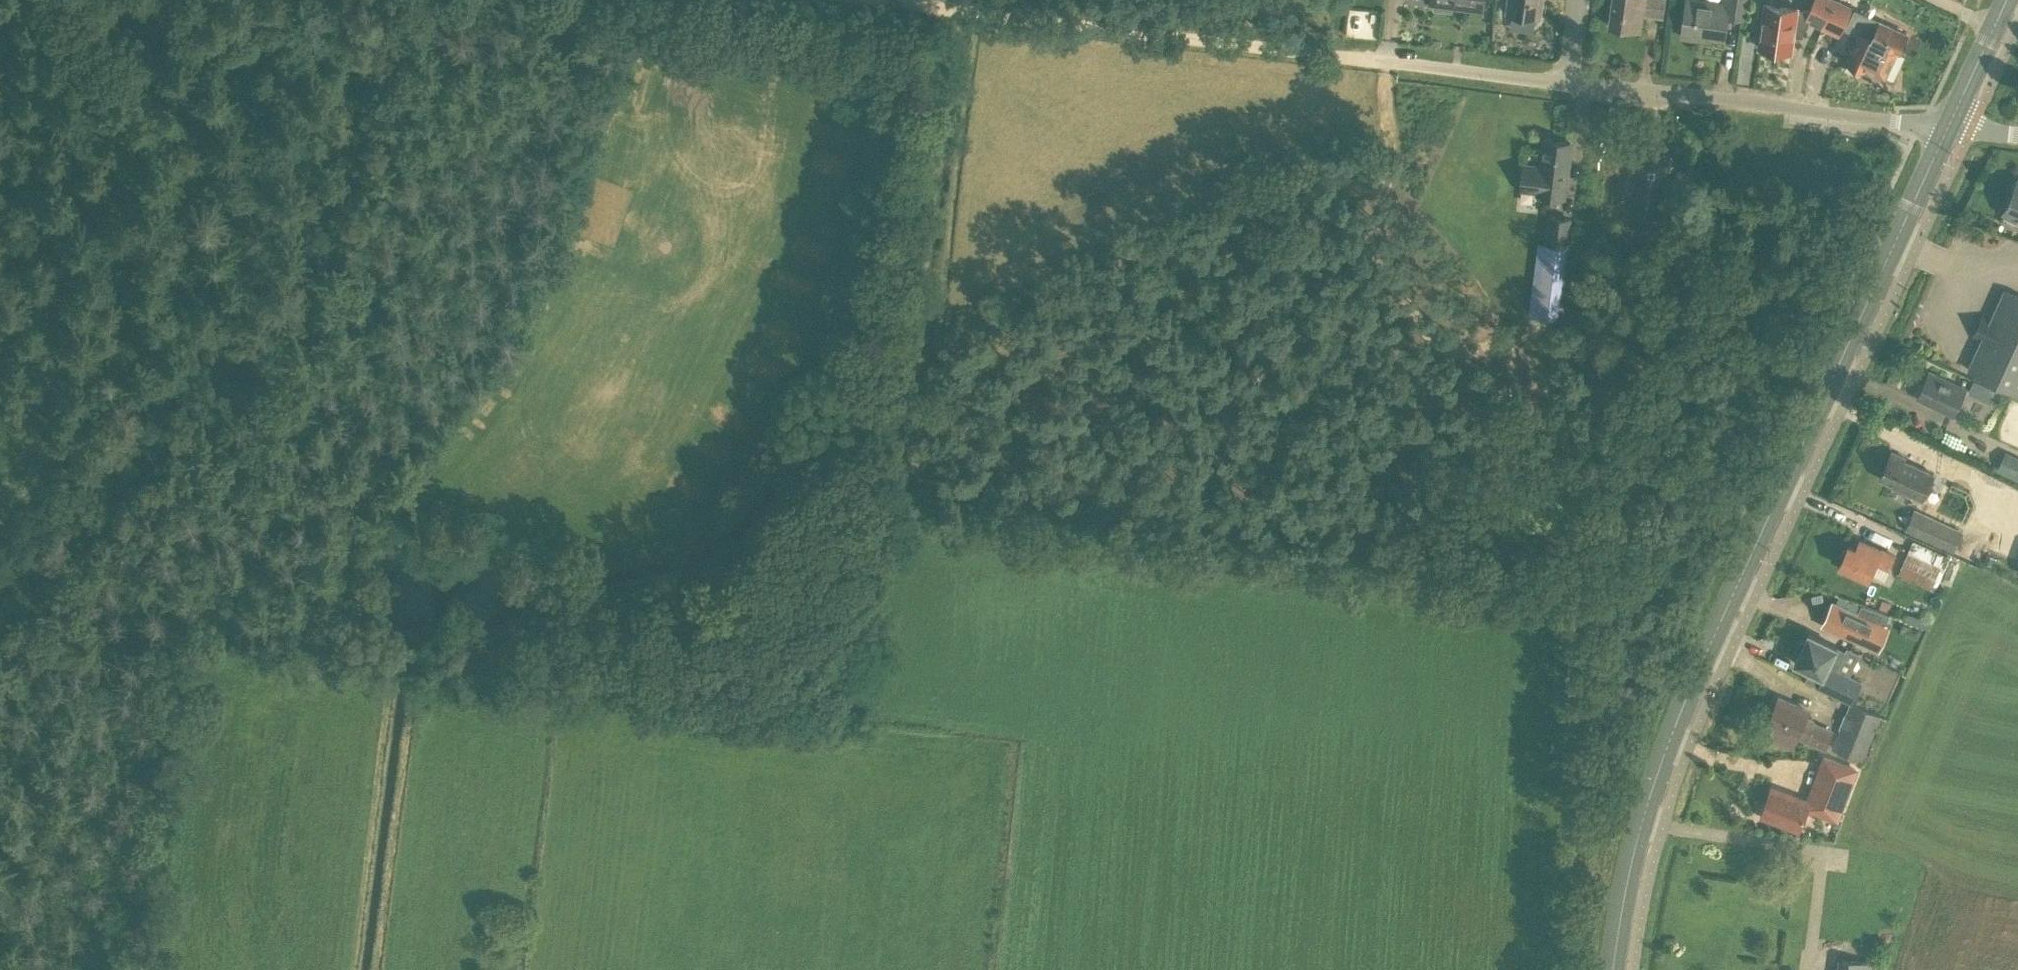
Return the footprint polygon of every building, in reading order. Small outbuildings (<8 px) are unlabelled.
[(1485,0),(1432,0),(1431,4),(1434,4),(1433,9),(1452,12),(1452,7),(1484,11),(1485,0)] [(1508,14),(1540,18),(1542,0),(1510,0),(1508,14)] [(1665,0),(1614,0),(1610,26),(1641,30),(1644,13),(1663,16),(1665,0)] [(1745,0),(1724,0),(1723,4),(1700,0),(1687,0),(1681,36),(1708,40),(1709,36),(1724,39),(1728,15),(1743,18),(1745,0)] [(1759,47),(1791,51),(1793,35),(1802,36),(1809,21),(1823,27),(1832,8),(1828,7),(1831,0),(1814,0),(1810,10),(1765,3),(1759,47)] [(1823,27),(1839,34),(1852,7),(1837,0),(1831,0),(1828,7),(1832,8),(1823,27)] [(1899,51),(1907,34),(1856,10),(1847,28),(1860,34),(1847,62),(1865,70),(1866,67),(1885,76),(1897,50),(1899,51)] [(1563,199),(1571,144),(1546,140),(1542,169),(1524,166),(1521,189),(1539,192),(1538,196),(1563,199)] [(1661,153),(1662,149),(1650,148),(1649,151),(1639,150),(1631,210),(1662,214),(1670,154),(1661,153)] [(2003,214),(2017,220),(2017,182),(2003,214)] [(1567,248),(1571,218),(1549,215),(1545,245),(1567,248)] [(1968,369),(2017,392),(2017,297),(2005,290),(1992,318),(1983,314),(1972,338),(1981,342),(1968,369)] [(1953,414),(1965,389),(1929,372),(1917,397),(1953,414)] [(1981,391),(1964,410),(1989,432),(2006,413),(1981,391)] [(2005,451),(1997,470),(2017,480),(2017,457),(2005,451)] [(1923,500),(1934,474),(1905,461),(1907,458),(1892,452),(1880,478),(1896,486),(1895,488),(1923,500)] [(1953,552),(1963,530),(1914,508),(1905,530),(1953,552)] [(1913,540),(1898,574),(1930,589),(1941,566),(1946,555),(1913,540)] [(1849,546),(1840,564),(1870,578),(1870,577),(1877,563),(1888,568),(1893,557),(1883,552),(1884,552),(1861,541),(1857,549),(1849,546)] [(1832,599),(1821,625),(1879,651),(1890,626),(1886,624),(1890,614),(1862,604),(1861,604),(1838,596),(1836,601),(1832,599)] [(1797,653),(1793,662),(1822,676),(1817,686),(1851,702),(1852,703),(1852,702),(1862,681),(1837,670),(1846,650),(1839,646),(1839,645),(1808,630),(1803,640),(1802,639),(1798,641),(1794,648),(1796,653),(1797,653)] [(1808,711),(1777,698),(1766,724),(1773,727),(1768,737),(1794,747),(1799,735),(1825,746),(1831,731),(1814,723),(1815,721),(1806,717),(1808,711)] [(1851,702),(1832,747),(1863,760),(1881,715),(1852,702),(1852,703),(1851,702)] [(1825,817),(1839,822),(1859,768),(1823,755),(1818,767),(1825,770),(1814,797),(1830,803),(1825,817)] [(1773,790),(1763,815),(1800,829),(1807,810),(1810,803),(1805,802),(1773,790)] [(1877,954),(1848,950),(1845,969),(1875,969),(1877,954)]
